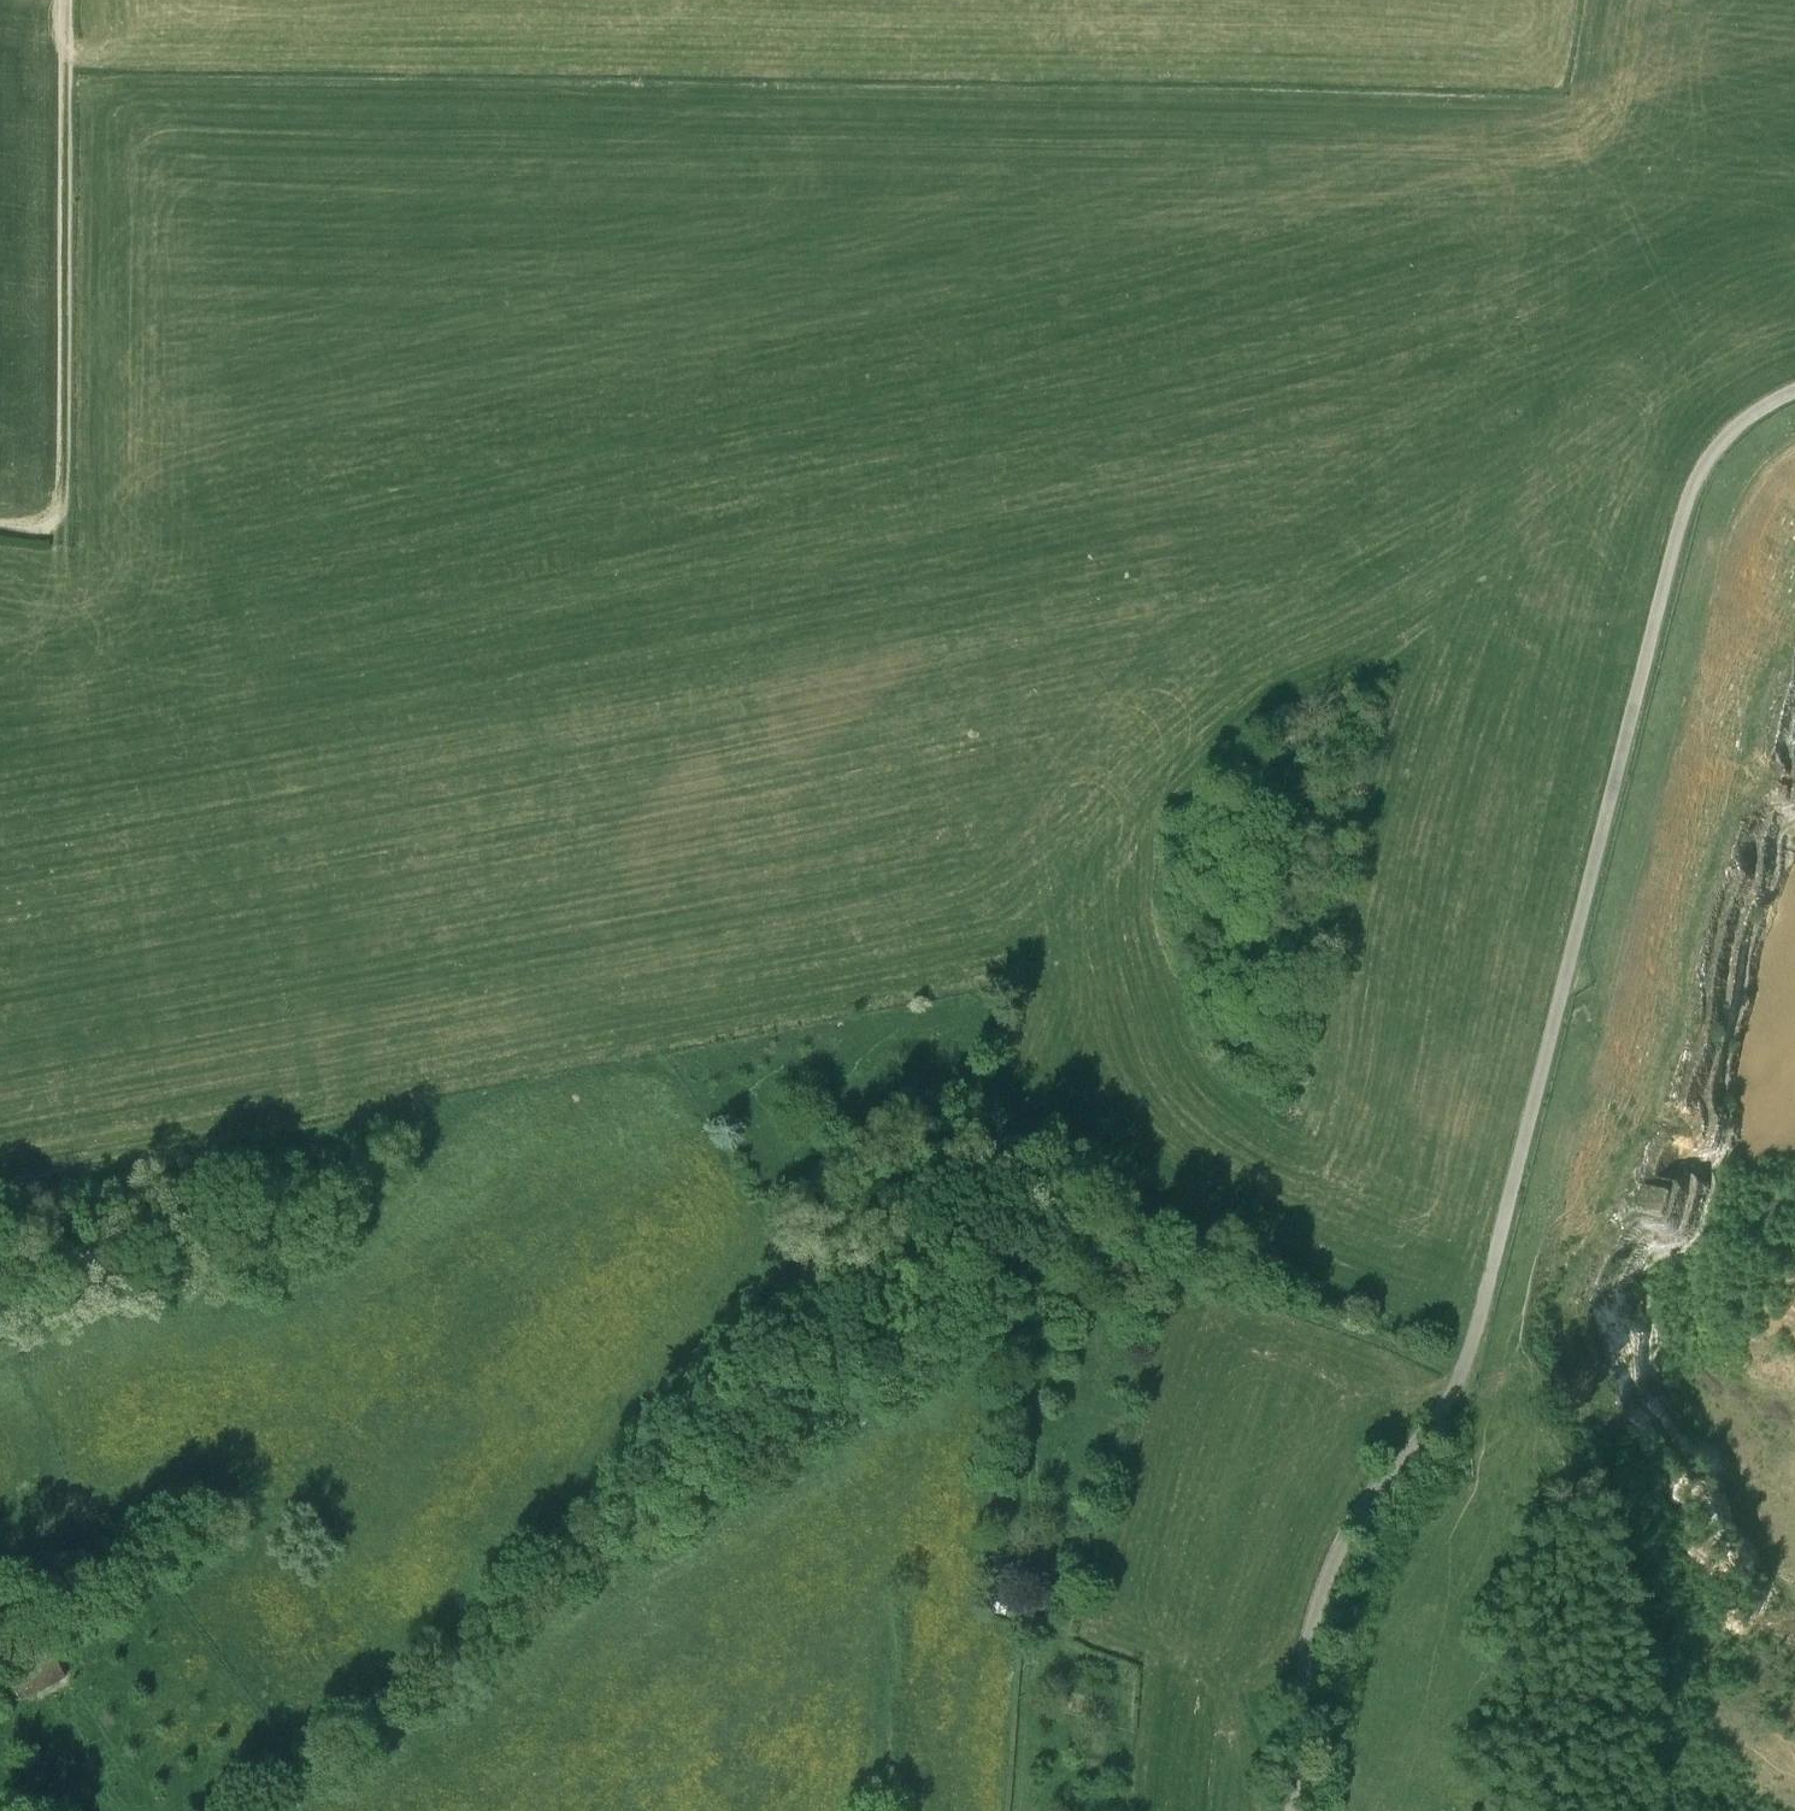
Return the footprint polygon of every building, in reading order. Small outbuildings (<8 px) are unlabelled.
[(71,1669),(55,1635),(8,1658),(25,1691),(71,1669)]
